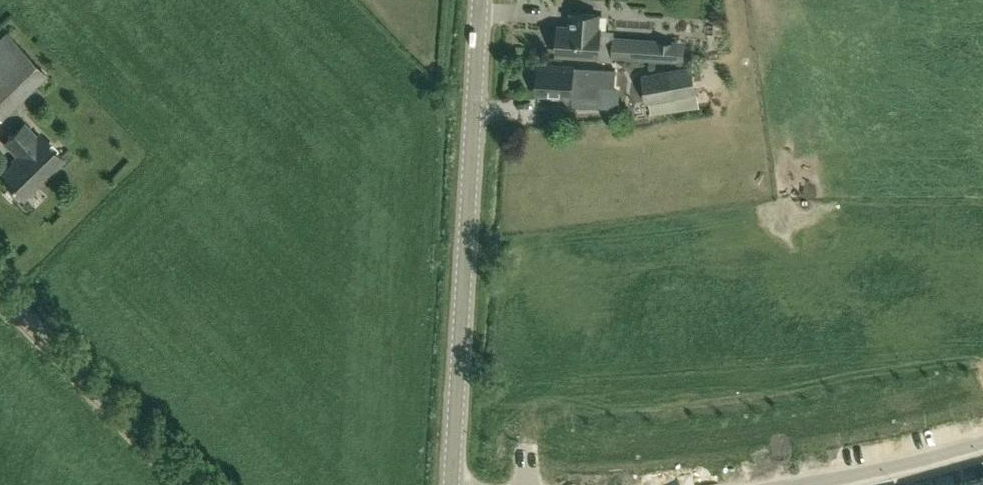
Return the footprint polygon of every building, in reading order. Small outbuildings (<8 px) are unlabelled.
[(597,29),(598,14),(572,13),(571,27),(558,26),(557,53),(599,55),(600,29),(597,29)] [(41,67),(7,32),(0,39),(0,106),(41,67)] [(614,36),(613,58),(675,62),(675,40),(614,36)] [(615,86),(616,69),(574,66),(540,64),(538,93),(572,95),(600,96),(601,85),(615,86)] [(700,105),(693,66),(672,70),(671,68),(641,73),(648,103),(650,102),(651,113),(700,105)] [(19,156),(1,174),(13,186),(9,190),(17,198),(20,194),(24,198),(64,159),(39,133),(36,136),(24,124),(5,142),(19,156)] [(959,481),(960,484),(982,484),(982,483),(981,475),(959,481)]
